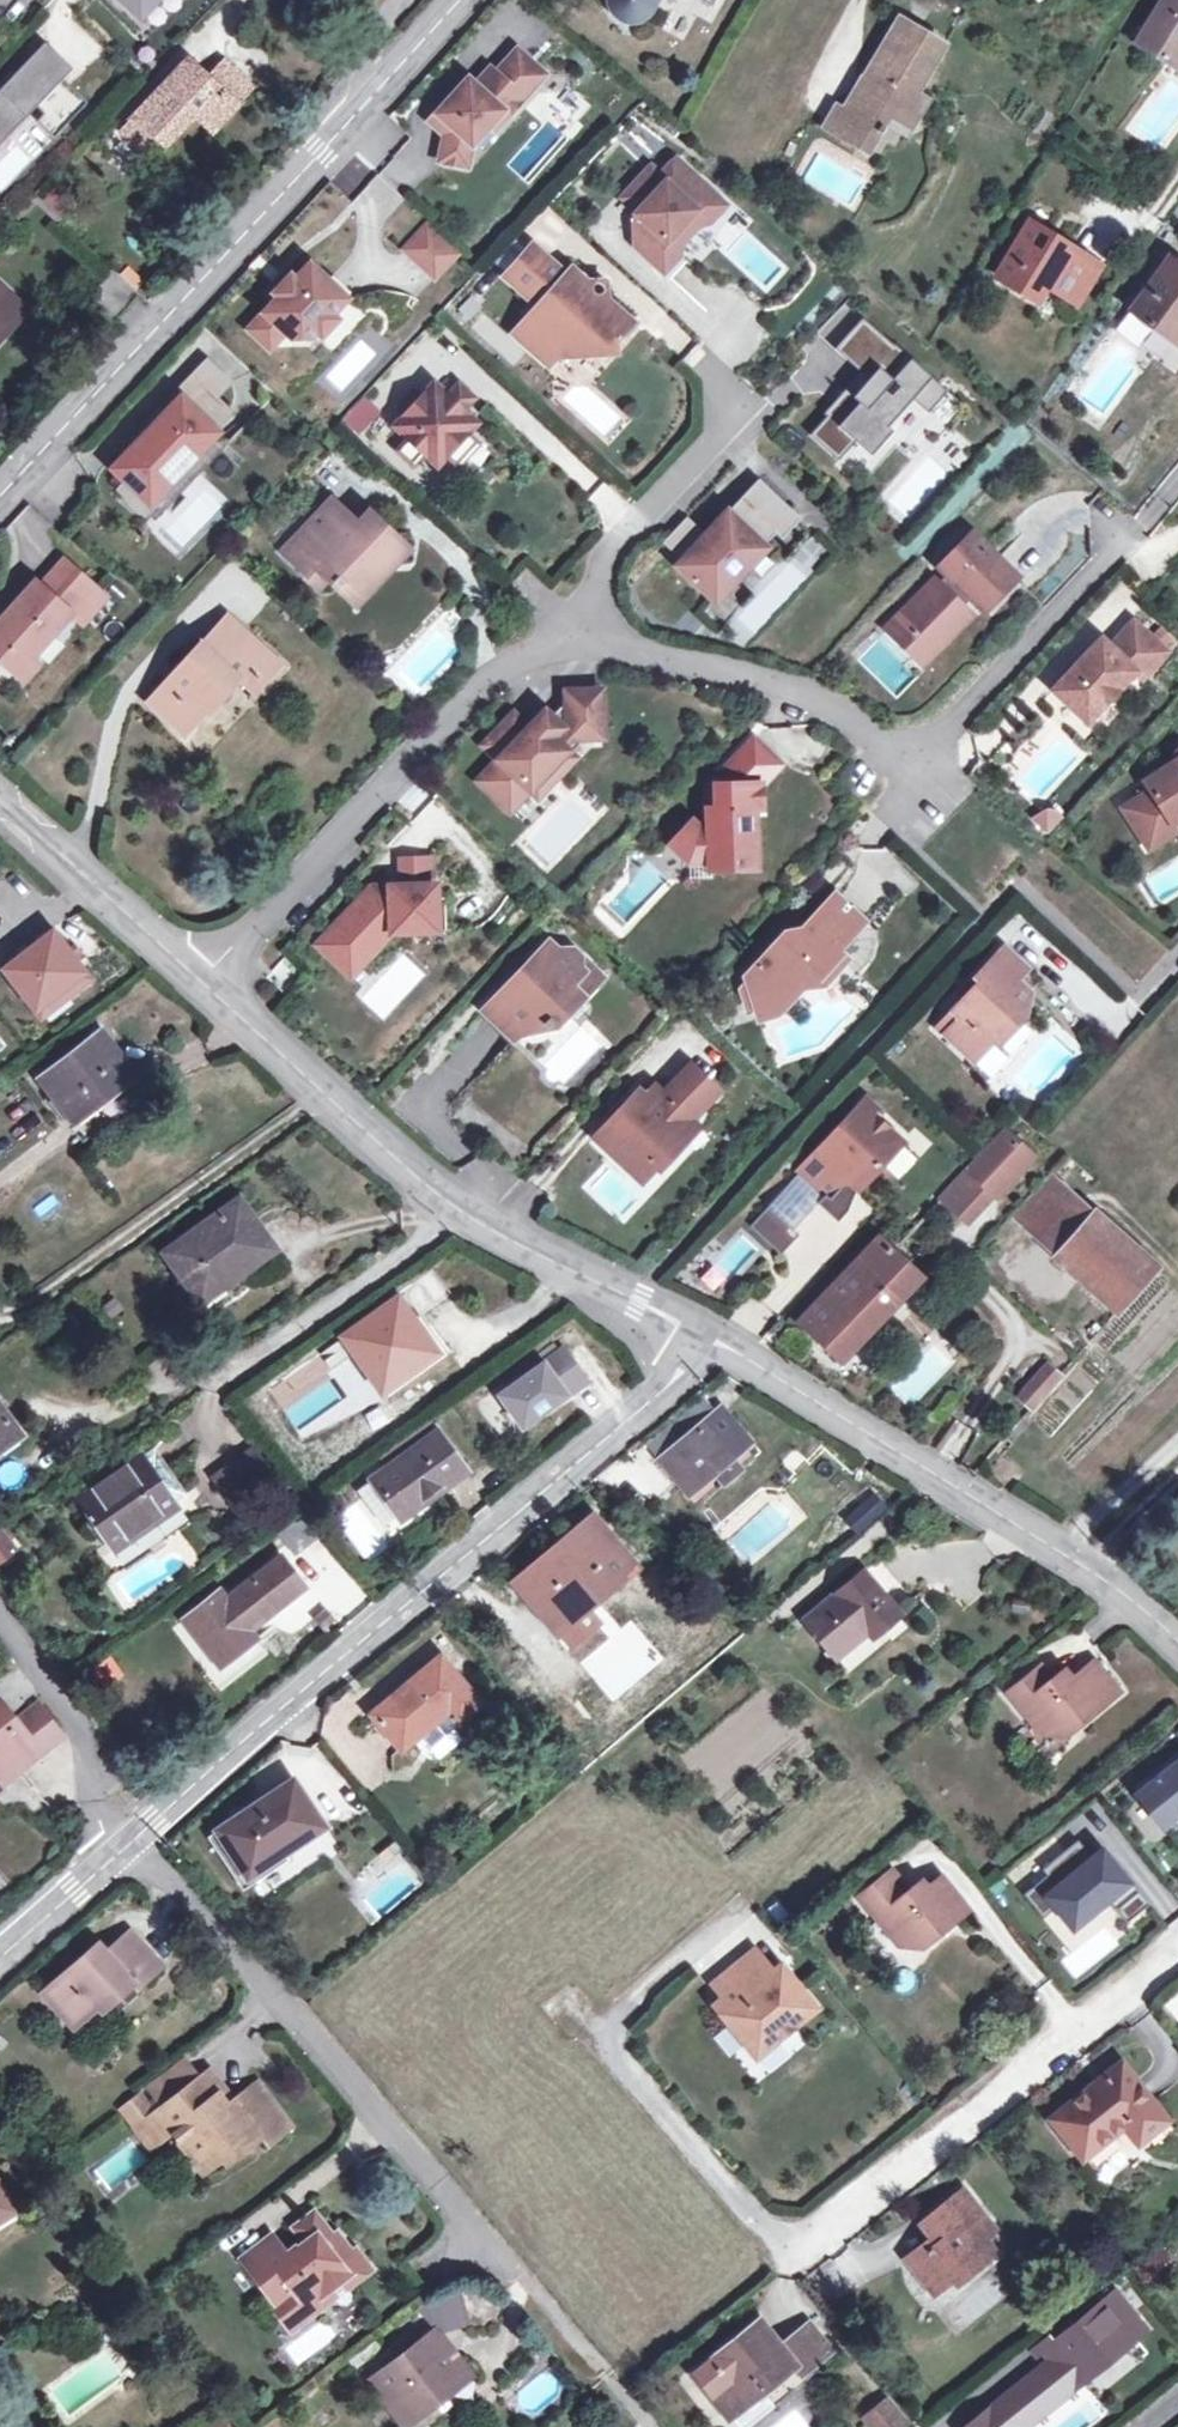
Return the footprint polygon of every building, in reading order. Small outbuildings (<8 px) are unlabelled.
[(139,21),(118,0),(102,0),(131,29),(139,21)] [(159,0),(118,0),(139,21),(159,0)] [(612,6),(615,13),(616,14),(620,18),(622,19),(624,20),(626,21),(627,20),(629,21),(635,21),(642,18),(644,17),(656,0),(611,0),(612,6)] [(1172,67),(1177,57),(1177,0),(1163,0),(1136,46),(1172,67)] [(898,21),(845,110),(852,114),(839,137),(865,152),(882,122),(890,110),(911,122),(923,101),(914,95),(941,48),(898,21)] [(0,89),(0,144),(27,116),(34,108),(42,115),(34,123),(52,139),(85,105),(68,88),(61,95),(53,88),(60,81),(71,70),(43,44),(0,89)] [(495,74),(522,99),(544,76),(516,50),(495,74)] [(189,63),(135,119),(155,138),(185,106),(210,131),(248,90),(223,65),(207,81),(189,63)] [(438,162),(466,168),(470,146),(502,112),(507,117),(522,99),(495,74),(489,69),(474,86),(467,79),(429,122),(443,136),(438,162)] [(68,88),(60,81),(53,88),(61,95),(68,88)] [(822,127),(839,137),(852,114),(845,110),(835,104),(822,127)] [(34,123),(42,115),(34,108),(27,116),(34,123)] [(890,110),(882,122),(903,136),(911,122),(890,110)] [(155,138),(135,119),(122,132),(142,152),(155,138)] [(621,201),(637,216),(651,229),(635,247),(664,274),(670,279),(686,262),(680,257),(683,244),(698,228),(710,224),(727,207),(676,160),(660,177),(651,169),(621,201)] [(49,190),(38,201),(60,222),(71,211),(49,190)] [(637,216),(635,247),(651,229),(637,216)] [(1066,300),(1086,268),(1066,255),(1070,249),(1030,226),(998,280),(1037,304),(1046,288),(1066,300)] [(428,227),(406,250),(435,278),(458,255),(428,227)] [(578,288),(530,247),(505,278),(538,306),(537,308),(536,312),(538,315),(539,316),(535,320),(530,316),(514,336),(541,359),(557,340),(564,346),(572,335),(587,349),(608,348),(614,341),(617,344),(624,337),(621,333),(631,322),(585,281),(578,288)] [(1173,346),(1177,339),(1177,265),(1170,259),(1130,313),(1173,346)] [(1086,268),(1066,300),(1078,306),(1102,268),(1090,261),(1086,268)] [(310,338),(316,331),(321,336),(338,319),(332,314),(347,298),(310,264),(299,276),(296,279),(291,275),(275,293),(279,297),(260,317),(276,332),(280,327),(285,332),(293,339),(310,338)] [(267,292),(276,300),(279,297),(275,293),(291,275),(296,279),(299,276),(290,268),(267,292)] [(112,271),(85,299),(112,323),(138,297),(112,271)] [(590,279),(585,281),(608,301),(609,299),(609,293),(607,290),(604,285),(599,281),(593,279),(590,279)] [(23,312),(0,289),(0,336),(23,312)] [(260,317),(249,329),(269,348),(285,332),(280,327),(276,332),(260,317)] [(948,393),(864,319),(836,350),(862,373),(870,381),(855,398),(847,390),(825,415),(827,417),(811,436),(839,461),(856,442),(871,456),(893,432),(888,428),(913,400),(928,414),(948,393)] [(614,353),(608,348),(587,349),(572,335),(564,346),(565,347),(576,356),(614,353)] [(565,347),(564,346),(557,340),(541,359),(550,366),(565,347)] [(186,401),(213,426),(228,410),(213,396),(228,380),(211,365),(181,397),(186,401)] [(862,373),(847,390),(855,398),(870,381),(862,373)] [(459,382),(446,396),(462,411),(475,398),(459,382)] [(406,412),(394,425),(408,439),(398,450),(412,463),(422,452),(436,465),(445,455),(466,433),(476,423),(462,411),(446,396),(434,384),(422,396),(406,412)] [(406,412),(422,396),(414,389),(398,405),(406,412)] [(345,416),(358,429),(379,407),(366,395),(345,416)] [(153,501),(164,511),(229,441),(213,426),(186,401),(174,414),(168,409),(123,457),(115,465),(153,501)] [(123,457),(168,409),(160,401),(115,448),(123,457)] [(478,444),(466,433),(445,455),(457,466),(478,444)] [(146,509),(153,501),(127,476),(120,484),(146,509)] [(785,554),(807,531),(756,483),(740,499),(743,502),(685,563),(683,565),(708,589),(723,573),(731,581),(761,548),(758,545),(766,537),(785,554)] [(329,579),(340,590),(360,569),(375,582),(391,565),(407,565),(405,533),(389,535),(378,535),(363,520),(358,526),(332,501),(282,554),(309,579),(319,569),(329,579)] [(378,535),(389,535),(368,515),(363,520),(378,535)] [(663,543),(685,563),(709,537),(687,517),(663,543)] [(993,601),(1016,578),(974,536),(942,568),(948,574),(938,584),(936,582),(897,620),(910,632),(909,633),(916,640),(917,639),(927,649),(965,610),(962,608),(972,598),(980,589),(993,601)] [(63,560),(40,585),(70,611),(69,612),(80,623),(105,596),(63,560)] [(319,569),(309,579),(319,589),(329,579),(319,569)] [(360,569),(340,590),(356,603),(375,582),(360,569)] [(30,657),(69,612),(70,611),(40,585),(35,581),(4,615),(0,619),(0,659),(22,679),(37,662),(30,657)] [(993,601),(980,589),(972,598),(984,610),(993,601)] [(973,618),(965,610),(927,649),(917,639),(916,640),(909,633),(910,632),(897,620),(888,629),(925,666),(973,618)] [(225,618),(199,646),(221,666),(248,637),(225,618)] [(1101,639),(1053,691),(1087,723),(1134,672),(1142,679),(1166,652),(1133,622),(1110,647),(1101,639)] [(221,666),(199,646),(147,703),(182,736),(234,679),(252,695),(278,666),(248,637),(221,666)] [(7,696),(16,684),(0,672),(0,692),(7,696)] [(600,687),(567,689),(568,707),(600,706),(600,687)] [(568,707),(561,707),(550,718),(546,717),(544,717),(542,717),(540,719),(539,720),(537,724),(538,726),(538,728),(539,729),(533,736),(512,717),(484,747),(499,762),(479,784),(510,811),(530,790),(550,769),(557,776),(573,758),(567,752),(580,738),(602,737),(600,706),(568,707)] [(692,822),(671,845),(689,862),(708,862),(709,869),(742,869),(756,869),(756,839),(756,810),(763,810),(763,787),(760,785),(780,763),(753,738),(722,771),(725,774),(715,785),(715,809),(706,809),(707,829),(700,829),(692,822)] [(1123,809),(1141,838),(1167,820),(1171,826),(1177,821),(1177,761),(1144,783),(1150,791),(1123,809)] [(550,769),(530,790),(537,797),(557,776),(550,769)] [(725,774),(722,771),(706,788),(706,809),(715,809),(715,785),(725,774)] [(1141,838),(1149,849),(1176,832),(1177,830),(1177,821),(1171,826),(1167,820),(1141,838)] [(403,858),(404,878),(404,886),(432,885),(431,858),(403,858)] [(708,862),(689,862),(689,878),(708,878),(708,862)] [(371,887),(363,895),(390,894),(390,886),(404,886),(404,878),(389,878),(371,887)] [(329,931),(362,962),(391,931),(436,931),(436,898),(435,885),(390,886),(390,894),(363,895),(329,931)] [(841,924),(850,915),(831,897),(794,937),(797,939),(789,946),(780,937),(754,965),(759,968),(751,975),(742,978),(749,1005),(767,1000),(780,994),(794,996),(807,990),(816,980),(823,985),(843,961),(834,954),(851,934),(841,924)] [(436,898),(436,931),(445,930),(444,898),(436,898)] [(850,915),(841,924),(851,934),(860,924),(850,915)] [(52,931),(4,970),(35,1010),(64,988),(69,995),(90,979),(52,931)] [(350,975),(362,962),(329,931),(317,944),(350,975)] [(557,950),(548,942),(530,961),(533,964),(523,974),(528,977),(521,984),(517,980),(514,978),(492,1001),(523,1029),(524,1030),(527,1031),(530,1031),(533,1030),(534,1030),(537,1029),(539,1028),(540,1028),(543,1026),(544,1025),(547,1028),(550,1026),(554,1022),(550,1018),(560,1008),(563,1011),(580,994),(571,985),(583,971),(580,968),(579,956),(572,949),(557,950)] [(1027,969),(1004,947),(975,979),(979,983),(965,998),(951,1011),(959,1019),(944,1034),(974,1063),(994,1041),(1011,1023),(1024,1019),(1025,1018),(1031,992),(1017,980),(1027,969)] [(603,978),(579,956),(580,968),(583,971),(571,985),(580,994),(563,1011),(560,1008),(550,1018),(554,1022),(558,1026),(603,978)] [(754,965),(742,978),(751,975),(759,968),(754,965)] [(523,974),(517,980),(521,984),(528,977),(523,974)] [(975,979),(962,994),(965,998),(979,983),(975,979)] [(64,988),(35,1010),(41,1017),(69,995),(64,988)] [(767,1000),(749,1005),(753,1020),(771,1015),(781,1002),(794,996),(780,994),(767,1000)] [(513,1040),(523,1029),(492,1001),(482,1012),(513,1040)] [(1011,1023),(994,1041),(1000,1045),(1024,1019),(1011,1023)] [(42,1081),(72,1121),(132,1075),(101,1035),(42,1081)] [(593,1137),(634,1176),(648,1161),(655,1168),(678,1142),(674,1138),(719,1091),(690,1063),(661,1094),(653,1086),(645,1095),(638,1089),(623,1104),(593,1137)] [(873,1121),(880,1114),(866,1101),(860,1108),(873,1121)] [(873,1121),(860,1108),(800,1173),(825,1196),(818,1203),(838,1222),(848,1211),(857,1190),(901,1143),(887,1130),(889,1128),(877,1117),(873,1121)] [(1006,1131),(968,1171),(983,1184),(996,1197),(1033,1158),(1006,1131)] [(648,1161),(634,1176),(641,1182),(655,1168),(648,1161)] [(983,1184),(968,1171),(946,1193),(961,1207),(983,1184)] [(800,1173),(769,1207),(793,1230),(818,1203),(825,1196),(800,1173)] [(1025,1225),(1059,1255),(1094,1214),(1061,1185),(1025,1225)] [(168,1254),(201,1300),(272,1249),(239,1203),(168,1254)] [(769,1207),(750,1227),(781,1255),(799,1235),(793,1230),(769,1207)] [(1096,1212),(1094,1214),(1059,1255),(1057,1257),(1119,1313),(1159,1269),(1096,1212)] [(801,1321),(842,1361),(921,1277),(881,1238),(801,1321)] [(416,1360),(433,1349),(398,1299),(344,1336),(382,1390),(420,1365),(416,1360)] [(436,1354),(433,1349),(416,1360),(420,1365),(436,1354)] [(498,1396),(520,1428),(564,1396),(563,1395),(582,1380),(561,1351),(498,1396)] [(1047,1362),(1013,1396),(1031,1415),(1066,1380),(1047,1362)] [(742,1446),(716,1415),(702,1398),(646,1447),(656,1458),(654,1461),(694,1509),(754,1460),(742,1446)] [(723,1408),(716,1415),(742,1446),(750,1439),(723,1408)] [(18,1436),(0,1411),(0,1450),(18,1436)] [(391,1448),(400,1460),(437,1434),(428,1422),(391,1448)] [(466,1472),(437,1434),(400,1460),(372,1481),(399,1516),(430,1492),(433,1496),(466,1472)] [(144,1456),(175,1502),(185,1495),(153,1449),(144,1456)] [(278,1486),(253,1451),(213,1480),(238,1515),(278,1486)] [(175,1502),(144,1456),(142,1454),(74,1502),(110,1552),(178,1505),(175,1502)] [(842,1521),(856,1536),(886,1510),(872,1494),(842,1521)] [(584,1597),(589,1604),(630,1569),(591,1523),(519,1584),(552,1625),(584,1597)] [(19,1553),(2,1528),(0,1530),(0,1566),(19,1553)] [(206,1636),(200,1641),(221,1667),(255,1640),(248,1631),(303,1587),(281,1558),(225,1601),(218,1593),(189,1615),(206,1636)] [(873,1625),(879,1632),(900,1616),(864,1572),(804,1620),(835,1657),(866,1631),(873,1625)] [(557,1630),(589,1604),(584,1597),(552,1625),(557,1630)] [(183,1620),(200,1641),(206,1636),(189,1615),(183,1620)] [(873,1625),(866,1631),(872,1638),(879,1632),(873,1625)] [(441,1660),(391,1700),(397,1708),(378,1724),(401,1751),(419,1737),(429,1750),(460,1726),(458,1723),(478,1706),(441,1660)] [(1038,1669),(1007,1694),(1040,1734),(1052,1724),(1062,1737),(1118,1691),(1094,1662),(1072,1680),(1064,1672),(1050,1683),(1038,1669)] [(372,1716),(378,1724),(397,1708),(391,1700),(372,1716)] [(62,1737),(38,1706),(16,1724),(0,1704),(0,1784),(62,1737)] [(1136,1794),(1162,1827),(1177,1814),(1177,1760),(1136,1794)] [(218,1831),(245,1875),(321,1825),(293,1781),(218,1831)] [(1023,1895),(1043,1919),(1057,1907),(1073,1926),(1107,1899),(1127,1923),(1150,1904),(1129,1879),(1125,1881),(1102,1853),(1093,1860),(1078,1841),(1042,1871),(1046,1876),(1023,1895)] [(892,1873),(860,1899),(897,1946),(910,1936),(920,1948),(967,1910),(942,1878),(928,1890),(922,1883),(908,1895),(892,1873)] [(74,2027),(127,1980),(134,1989),(160,1967),(130,1934),(105,1956),(98,1948),(45,1994),(74,2027)] [(755,1952),(741,1963),(758,1985),(772,1974),(755,1952)] [(723,2000),(714,2007),(747,2049),(768,2032),(777,2042),(817,2009),(795,1982),(785,1989),(772,1974),(758,1985),(741,1963),(712,1986),(723,2000)] [(782,1966),(772,1974),(785,1989),(795,1982),(782,1966)] [(768,2032),(747,2049),(756,2059),(777,2042),(768,2032)] [(118,2107),(137,2131),(153,2118),(199,2084),(180,2059),(118,2107)] [(1130,2119),(1145,2137),(1166,2121),(1121,2065),(1052,2121),(1082,2158),(1124,2125),(1130,2119)] [(199,2084),(153,2118),(168,2139),(173,2135),(198,2167),(217,2152),(222,2158),(239,2143),(245,2150),(261,2137),(268,2146),(284,2132),(278,2124),(284,2118),(258,2087),(236,2104),(234,2102),(228,2107),(220,2097),(225,2093),(210,2075),(199,2084)] [(168,2139),(153,2118),(137,2131),(152,2150),(168,2139)] [(1130,2119),(1124,2125),(1138,2142),(1145,2137),(1130,2119)] [(227,2164),(245,2150),(239,2143),(222,2158),(227,2164)] [(202,2173),(222,2158),(217,2152),(198,2167),(202,2173)] [(17,2214),(0,2188),(0,2225),(17,2214)] [(950,2277),(955,2283),(995,2251),(983,2236),(992,2229),(964,2191),(921,2225),(935,2246),(929,2250),(926,2245),(906,2261),(932,2292),(950,2277)] [(281,2315),(304,2320),(331,2298),(326,2292),(340,2281),(345,2287),(368,2270),(356,2253),(351,2256),(337,2236),(332,2240),(314,2215),(293,2231),(305,2245),(296,2252),(298,2256),(289,2261),(271,2238),(241,2261),(281,2315)] [(937,2298),(955,2283),(950,2277),(932,2292),(937,2298)] [(500,2301),(480,2290),(472,2286),(454,2291),(461,2310),(467,2328),(473,2328),(479,2327),(485,2326),(491,2324),(496,2322),(500,2301)] [(461,2310),(454,2291),(421,2311),(436,2333),(438,2335),(467,2328),(461,2310)] [(1068,2394),(1146,2330),(1116,2294),(1113,2296),(1109,2291),(1096,2301),(1100,2306),(1054,2344),(1049,2338),(1033,2351),(1039,2359),(1045,2355),(1051,2361),(1045,2366),(1068,2394)] [(693,2373),(730,2418),(794,2367),(801,2375),(831,2352),(808,2323),(781,2345),(760,2320),(693,2373)] [(447,2381),(464,2368),(438,2335),(436,2333),(370,2381),(381,2396),(385,2401),(390,2395),(403,2414),(415,2405),(420,2412),(453,2388),(447,2381)] [(972,2426),(1006,2426),(1001,2421),(1023,2403),(1037,2420),(1068,2394),(1045,2366),(972,2426)] [(469,2375),(464,2368),(447,2381),(453,2388),(469,2375)] [(390,2395),(385,2401),(403,2426),(420,2412),(415,2405),(403,2414),(390,2395)] [(887,2401),(866,2418),(873,2426),(905,2426),(907,2425),(887,2401)] [(1001,2421),(1006,2426),(1027,2426),(1037,2420),(1023,2403),(1001,2421)]
